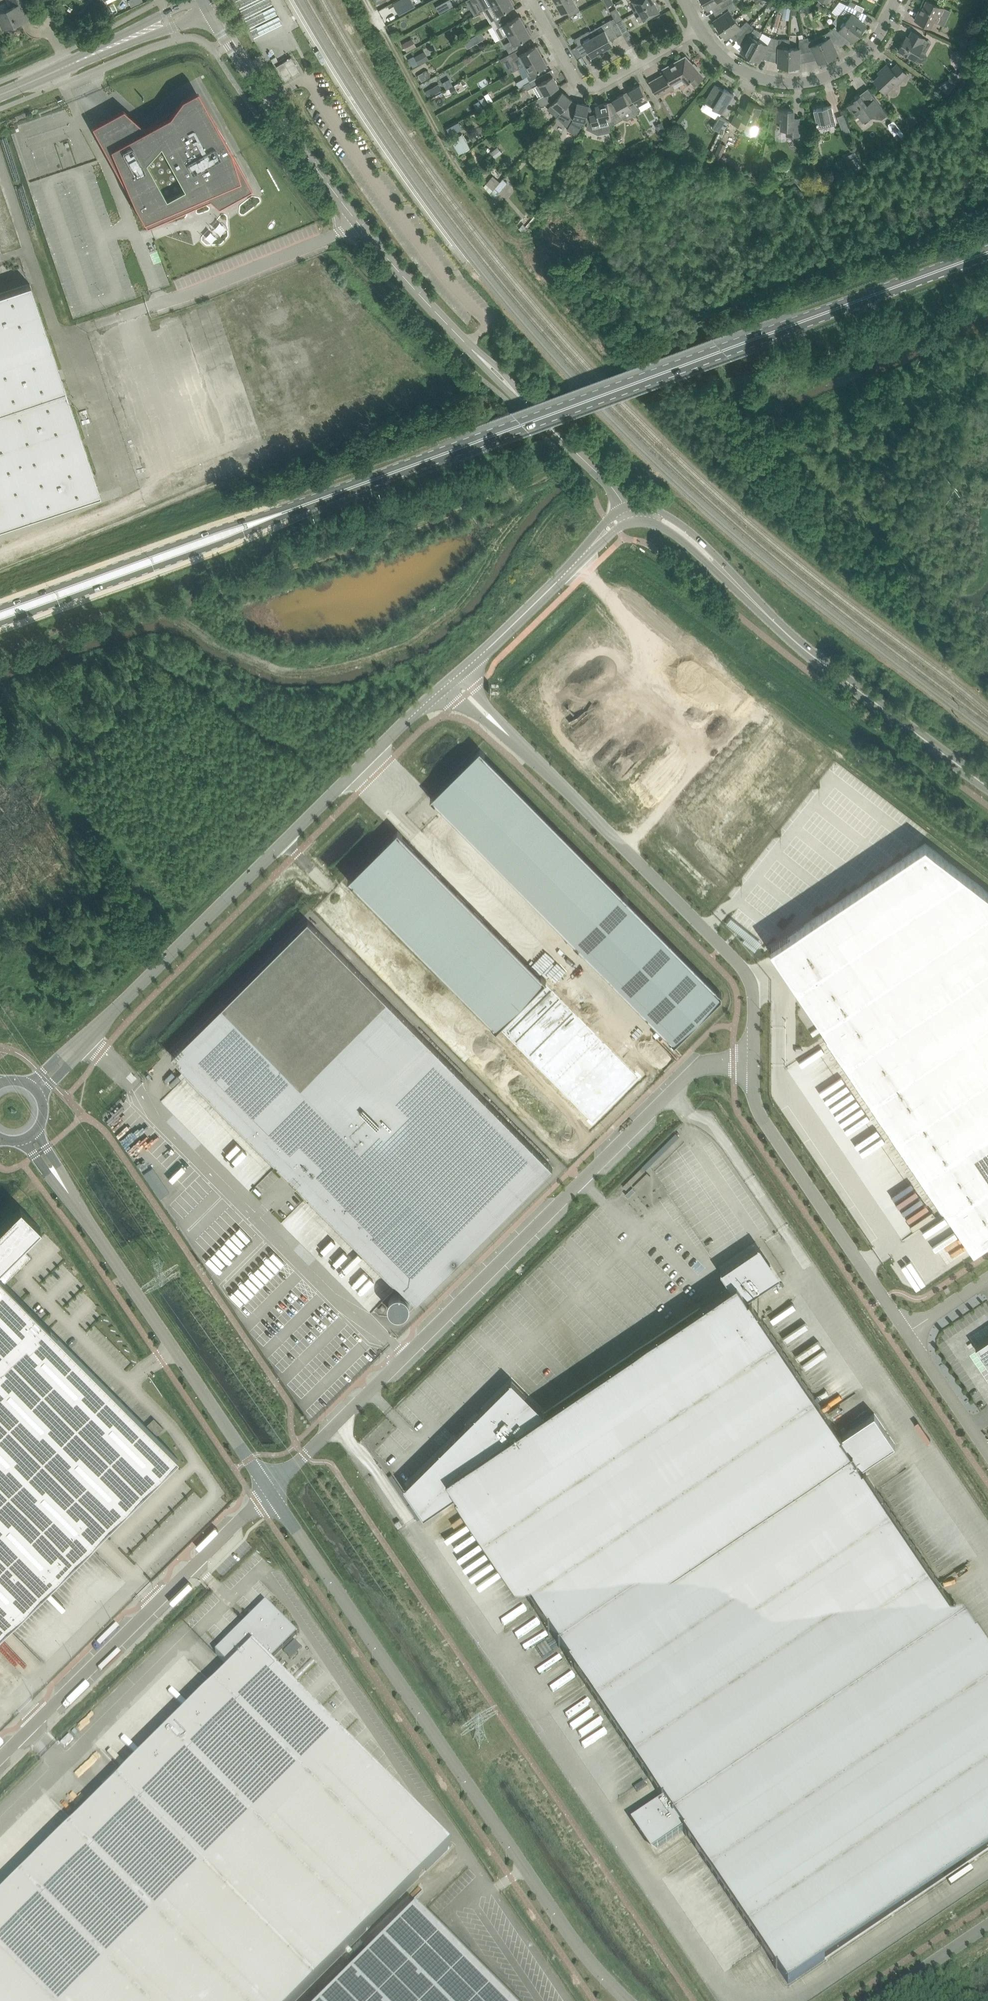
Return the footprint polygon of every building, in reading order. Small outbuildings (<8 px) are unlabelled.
[(399,14),(415,5),(413,0),(400,0),(393,3),(399,14)] [(454,6),(452,0),(449,0),(437,4),(439,11),(454,6)] [(492,5),(501,0),(478,0),(484,10),(492,5)] [(513,3),(515,3),(513,0),(501,0),(492,5),(484,10),(492,24),(510,14),(507,9),(514,5),(513,3)] [(557,2),(563,13),(567,10),(570,16),(580,10),(575,0),(560,0),(557,2)] [(639,10),(655,1),(654,0),(628,0),(632,7),(636,5),(639,10)] [(723,7),(734,1),(734,0),(703,0),(708,9),(720,2),(723,7)] [(936,4),(927,0),(921,13),(919,12),(915,19),(924,24),(932,27),(935,20),(937,22),(941,14),(948,17),(951,11),(944,7),(944,8),(936,4)] [(23,1),(14,5),(0,11),(0,13),(6,27),(30,16),(23,1)] [(655,1),(639,10),(641,14),(637,16),(640,22),(660,10),(655,1)] [(734,1),(723,7),(726,12),(714,20),(720,29),(735,18),(730,11),(737,7),(734,1)] [(826,7),(819,1),(814,7),(821,13),(826,7)] [(814,10),(811,3),(804,5),(808,13),(814,10)] [(783,13),(784,7),(778,4),(775,9),(783,13)] [(846,4),(838,15),(846,21),(860,33),(866,25),(855,16),(859,9),(855,7),(848,5),(846,4)] [(789,20),(791,8),(784,7),(782,19),(789,20)] [(85,10),(78,12),(80,18),(87,16),(85,10)] [(774,31),(777,32),(782,13),(778,12),(775,25),(774,31)] [(500,39),(509,34),(526,25),(524,23),(526,22),(522,16),(521,17),(520,15),(513,19),(510,14),(492,24),(500,39)] [(846,21),(838,15),(833,22),(836,24),(835,26),(831,29),(839,39),(844,33),(846,35),(851,39),(854,41),(860,33),(846,21)] [(623,33),(617,22),(614,18),(611,20),(613,25),(599,33),(596,28),(592,30),(603,50),(614,44),(611,40),(623,33)] [(738,29),(743,34),(751,25),(747,21),(741,26),(735,18),(720,29),(726,37),(738,29)] [(984,20),(979,18),(974,27),(980,29),(984,20)] [(617,22),(623,33),(629,30),(622,19),(617,22)] [(527,27),(526,25),(509,34),(512,40),(505,44),(510,53),(514,51),(527,44),(524,39),(531,35),(530,33),(531,32),(528,27),(527,27)] [(751,25),(743,34),(748,38),(741,51),(750,56),(763,32),(755,28),(751,25)] [(821,41),(829,58),(838,54),(836,50),(834,44),(833,42),(839,39),(831,29),(828,32),(824,34),(826,39),(821,41)] [(603,50),(592,30),(576,39),(579,44),(577,45),(577,46),(582,55),(582,56),(590,52),(592,56),(603,50)] [(915,59),(921,62),(925,61),(928,57),(926,52),(921,49),(923,45),(921,44),(925,38),(912,31),(909,37),(907,35),(899,50),(915,59)] [(766,48),(773,50),(776,38),(771,37),(763,32),(750,56),(759,61),(764,52),(766,48)] [(808,37),(804,38),(806,51),(813,50),(819,62),(829,58),(818,36),(809,40),(808,37)] [(970,43),(966,36),(958,40),(962,47),(970,43)] [(417,46),(413,38),(403,43),(407,51),(417,46)] [(779,66),(789,66),(790,48),(784,47),(784,42),(780,42),(781,39),(776,38),(773,50),(779,52),(779,66)] [(800,52),(806,51),(804,38),(800,38),(799,48),(790,48),(789,66),(800,66),(800,52)] [(530,49),(527,44),(514,51),(516,56),(520,54),(526,64),(542,55),(541,53),(542,52),(539,46),(538,47),(537,45),(530,49)] [(577,46),(571,49),(574,54),(575,53),(578,58),(579,57),(582,55),(577,46)] [(951,51),(952,61),(965,60),(964,50),(951,51)] [(425,51),(415,56),(419,64),(429,59),(425,51)] [(520,87),(530,81),(544,73),(541,68),(548,64),(547,63),(548,62),(545,56),(543,57),(542,55),(526,64),(531,74),(517,82),(520,87)] [(300,72),(292,57),(277,65),(285,80),(300,72)] [(650,82),(658,96),(670,90),(667,85),(682,77),(687,82),(690,80),(694,85),(704,76),(689,59),(682,58),(663,69),(666,73),(650,82)] [(883,71),(874,80),(885,92),(896,82),(898,83),(908,74),(898,64),(892,69),(887,64),(882,69),(883,71)] [(953,71),(948,81),(954,84),(959,74),(953,71)] [(545,94),(559,87),(560,86),(553,75),(547,79),(544,73),(530,81),(533,87),(539,98),(545,94)] [(446,88),(453,85),(450,77),(443,81),(446,88)] [(429,89),(433,95),(443,89),(440,84),(439,83),(429,89)] [(630,92),(625,95),(636,115),(640,113),(641,108),(638,104),(649,99),(640,84),(629,90),(630,92)] [(715,84),(706,100),(714,105),(713,107),(722,113),(734,94),(724,88),(724,89),(715,84)] [(450,89),(452,94),(453,94),(458,91),(455,86),(450,89)] [(542,106),(550,101),(552,103),(552,104),(548,109),(557,117),(572,99),(573,99),(563,91),(562,92),(559,87),(545,94),(539,98),(537,99),(542,106)] [(181,97),(169,114),(145,127),(137,121),(123,108),(92,125),(134,202),(147,225),(210,198),(219,206),(252,188),(225,140),(197,88),(181,97)] [(608,102),(613,124),(623,119),(628,119),(636,115),(625,95),(624,93),(613,99),(614,101),(608,102)] [(867,103),(860,94),(855,97),(856,98),(848,105),(856,116),(858,114),(863,121),(870,116),(870,117),(882,118),(888,114),(875,97),(867,103)] [(577,134),(584,121),(586,121),(590,105),(578,102),(577,103),(572,99),(557,117),(568,127),(567,129),(577,134)] [(740,105),(732,122),(745,128),(748,122),(754,124),(762,107),(749,101),(746,108),(740,105)] [(596,106),(590,105),(586,121),(587,121),(586,128),(598,134),(611,131),(610,126),(613,125),(613,124),(608,102),(596,105),(596,106)] [(832,104),(814,109),(819,128),(837,124),(832,104)] [(794,110),(778,110),(777,121),(782,121),(781,129),(787,129),(787,135),(799,135),(800,121),(794,121),(794,110)] [(720,115),(713,127),(719,131),(726,119),(720,115)] [(448,127),(451,134),(464,127),(460,121),(448,127)] [(849,126),(842,128),(844,134),(851,132),(849,126)] [(898,133),(895,135),(891,138),(896,143),(902,138),(898,133)] [(462,134),(451,140),(459,154),(471,148),(462,134)] [(726,144),(720,142),(715,154),(720,157),(726,144)] [(852,171),(862,166),(857,156),(847,161),(846,161),(852,171)] [(501,181),(503,178),(505,176),(495,168),(491,173),(493,175),(501,181)] [(490,194),(494,198),(508,182),(503,178),(501,181),(494,190),(492,192),(490,194)] [(100,493),(55,359),(51,346),(47,335),(30,283),(0,293),(0,526),(100,493)] [(677,1042),(722,997),(725,994),(720,990),(718,992),(627,900),(629,898),(624,893),(622,895),(483,755),(485,753),(481,748),(433,796),(431,798),(435,803),(438,800),(576,941),(574,943),(579,948),(581,945),(672,1037),(670,1039),(674,1044),(677,1042)] [(973,1243),(987,1233),(987,874),(915,820),(755,932),(973,1243)] [(401,837),(403,835),(398,830),(348,879),(353,884),(355,882),(494,1022),(492,1024),(497,1029),(498,1027),(589,1118),(586,1121),(591,1125),(642,1076),(637,1071),(634,1073),(545,982),(547,979),(542,975),(540,977),(401,837)] [(318,906),(316,909),(322,915),(325,913),(318,906)] [(417,1302),(553,1167),(309,920),(172,1055),(417,1302)] [(487,1067),(480,1073),(489,1082),(495,1076),(487,1067)] [(177,1457),(156,1435),(146,1425),(4,1282),(30,1256),(20,1246),(40,1226),(20,1206),(0,1226),(0,1632),(177,1457)] [(465,1425),(456,1435),(411,1479),(405,1486),(424,1515),(450,1498),(457,1493),(456,1495),(458,1499),(460,1497),(547,1627),(546,1628),(548,1632),(550,1631),(560,1646),(559,1647),(559,1648),(561,1647),(571,1662),(569,1663),(572,1667),(574,1666),(661,1796),(660,1797),(662,1801),(663,1801),(631,1822),(652,1852),(685,1830),(685,1831),(683,1832),(686,1836),(688,1835),(775,1964),(773,1965),(776,1969),(778,1968),(788,1984),(987,1849),(987,1653),(979,1639),(980,1638),(977,1634),(976,1635),(955,1603),(956,1602),(954,1598),(952,1599),(865,1470),(866,1469),(864,1465),(863,1465),(863,1464),(895,1443),(875,1412),(843,1434),(842,1433),(840,1429),(838,1430),(751,1301),(752,1300),(750,1296),(748,1297),(780,1275),(760,1244),(721,1271),(731,1286),(544,1412),(512,1379),(465,1425)] [(774,1290),(777,1297),(780,1296),(783,1303),(786,1302),(778,1287),(774,1290)] [(976,1346),(987,1364),(987,1337),(976,1346)] [(154,1418),(146,1425),(156,1435),(164,1428),(154,1418)] [(452,1846),(451,1845),(450,1846),(269,1664),(298,1635),(267,1604),(216,1654),(232,1669),(0,1899),(0,2000),(296,2000),(452,1846)] [(426,1903),(427,1902),(425,1900),(324,2000),(523,2000),(426,1903)]
